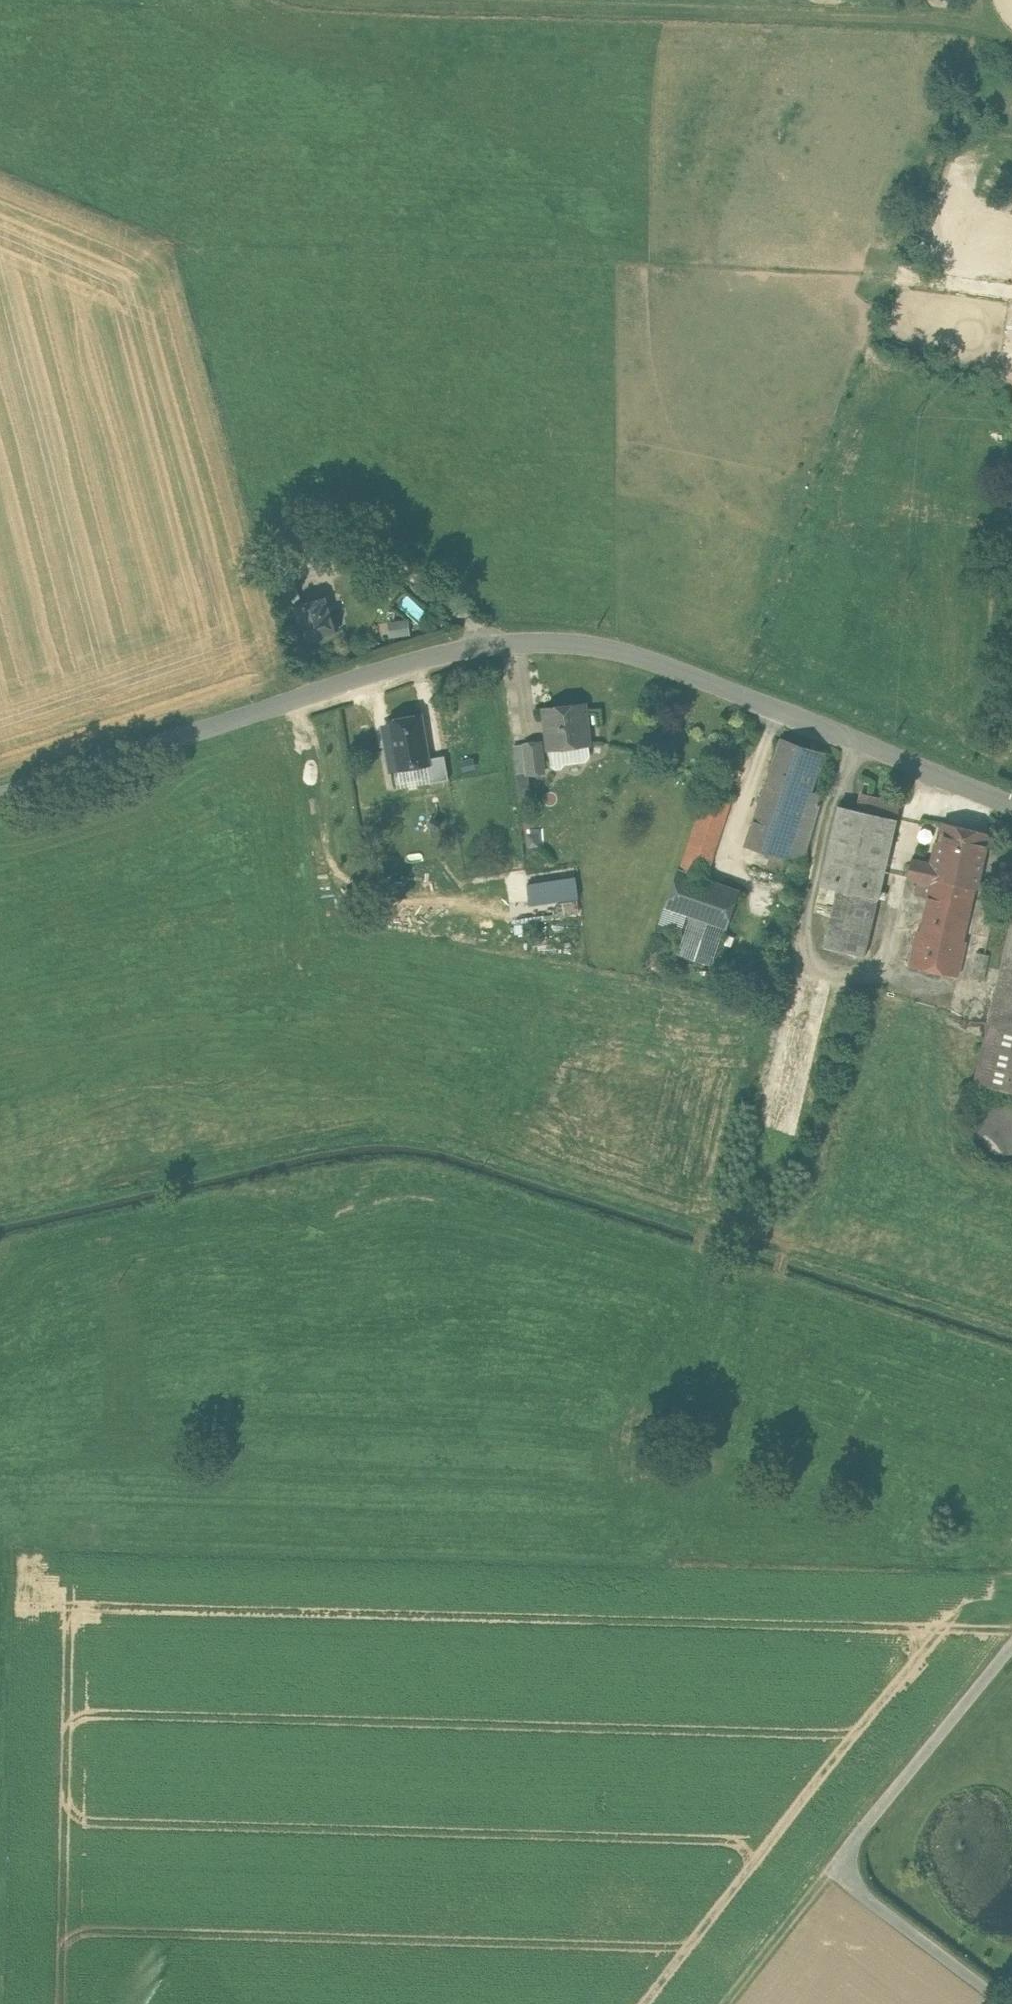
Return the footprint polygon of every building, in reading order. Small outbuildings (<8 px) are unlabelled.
[(299,558),(281,563),(284,575),(302,569),(299,558)] [(294,579),(275,585),(278,596),(297,590),(294,579)] [(324,597),(295,606),(300,621),(298,621),(305,642),(336,632),(330,611),(328,612),(324,597)] [(390,620),(391,634),(411,633),(410,619),(390,620)] [(585,704),(545,709),(552,765),(556,768),(562,768),(565,763),(586,761),(591,755),(585,704)] [(422,714),(388,719),(392,738),(385,739),(392,779),(411,776),(413,785),(431,782),(428,764),(430,763),(429,758),(422,714)] [(824,752),(782,738),(762,795),(805,809),(811,790),(824,752)] [(541,741),(525,743),(529,774),(544,772),(541,741)] [(445,755),(429,758),(430,763),(428,764),(431,782),(449,779),(445,755)] [(529,774),(518,776),(521,799),(532,798),(536,788),(536,783),(529,774)] [(709,787),(680,869),(706,878),(733,795),(709,787)] [(805,809),(762,795),(745,845),(802,865),(824,794),(811,790),(805,809)] [(897,819),(839,805),(820,884),(838,888),(879,898),(897,819)] [(988,833),(946,823),(936,863),(933,878),(975,887),(988,833)] [(936,863),(912,858),(907,877),(932,882),(933,878),(936,863)] [(680,869),(678,868),(665,906),(685,913),(724,926),(727,927),(740,889),(706,878),(680,869)] [(576,878),(529,885),(531,903),(579,896),(576,878)] [(975,887),(933,878),(932,882),(921,931),(917,930),(909,964),(958,976),(967,941),(963,940),(975,887)] [(879,898),(838,888),(825,947),(865,956),(879,898)] [(685,913),(665,906),(660,921),(682,929),(687,914),(685,913)] [(724,926),(692,916),(679,953),(711,964),(724,926)] [(976,1081),(1011,1090),(1011,924),(976,1081)] [(989,954),(978,951),(972,977),(983,980),(989,954)] [(1001,1102),(990,1104),(980,1111),(973,1121),(971,1132),(974,1144),(980,1153),(990,1160),(1002,1162),(1011,1160),(1011,1104),(1001,1102)]
